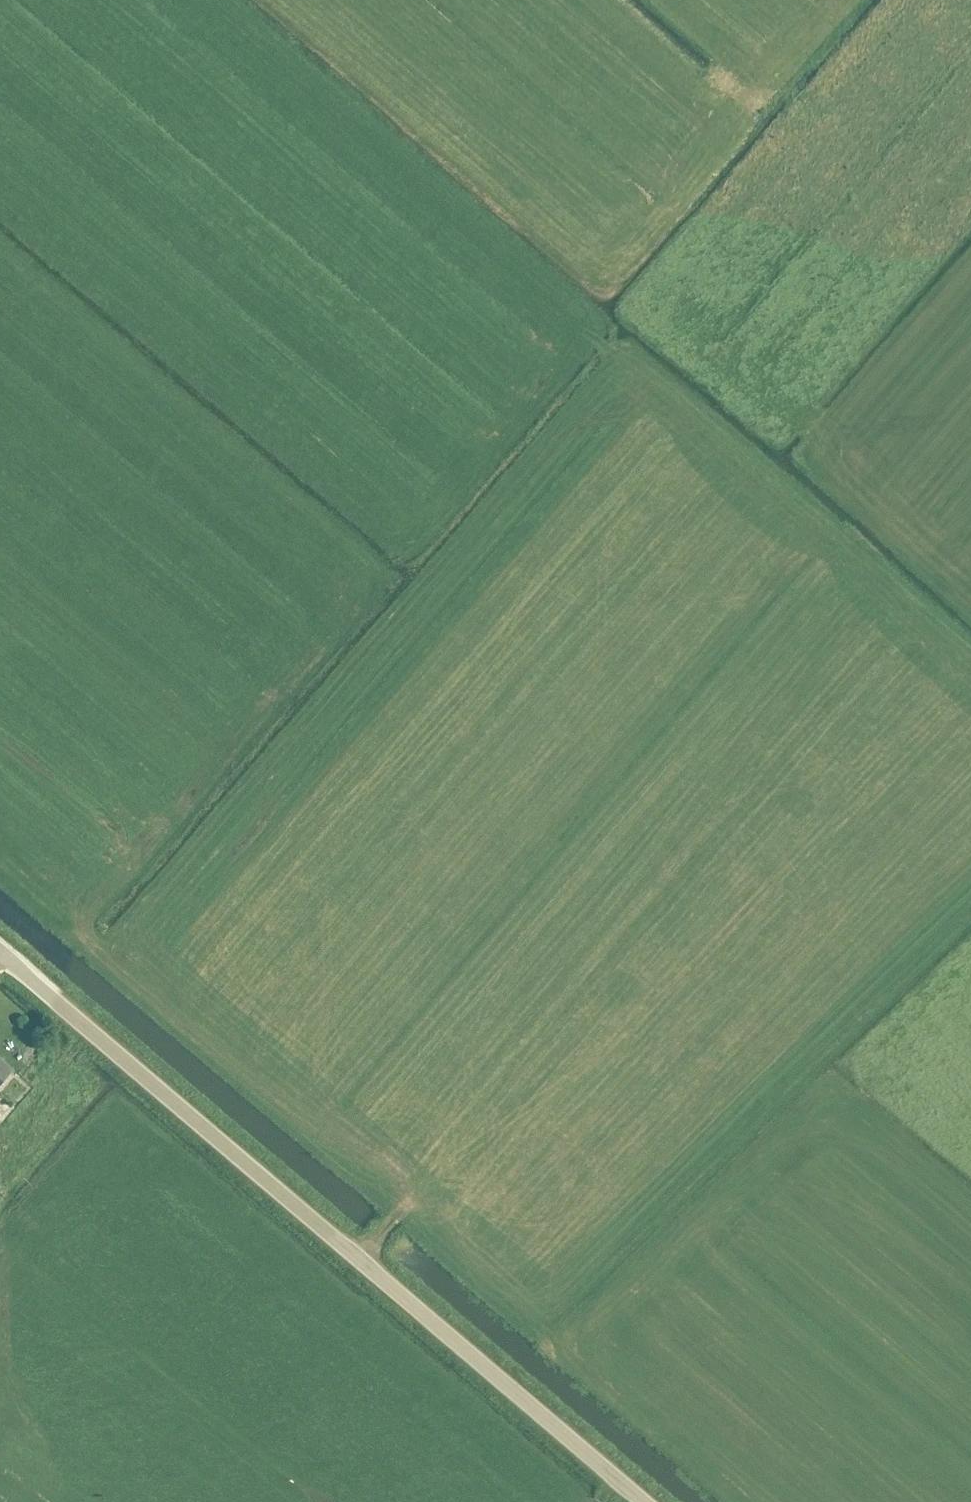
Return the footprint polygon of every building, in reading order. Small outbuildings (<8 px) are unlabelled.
[(11,1068),(0,1059),(0,1081),(11,1068)]
